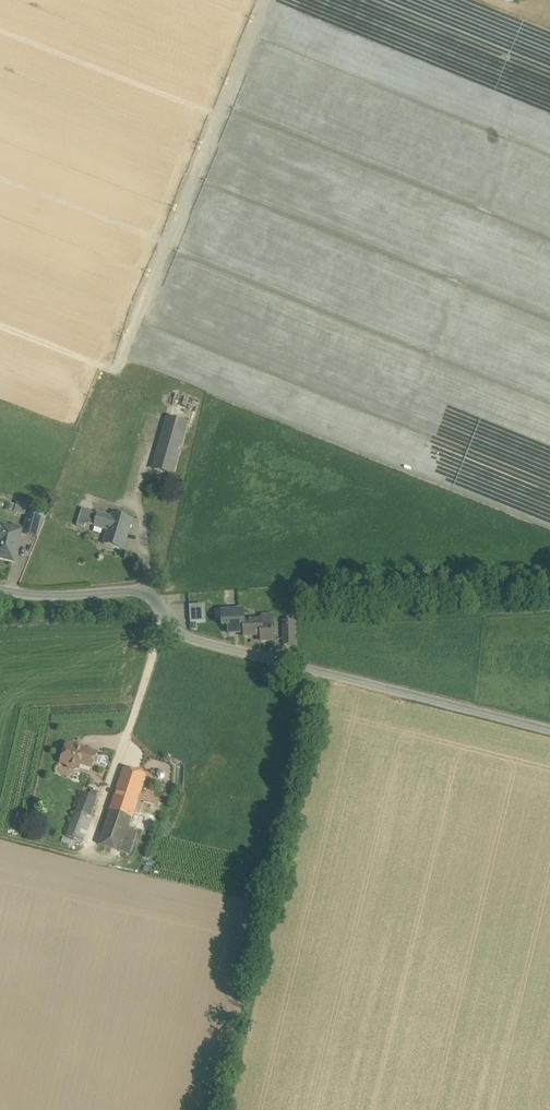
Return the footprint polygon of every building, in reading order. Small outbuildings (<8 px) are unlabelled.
[(169,419),(154,469),(172,474),(187,424),(169,419)] [(7,510),(26,514),(28,505),(8,501),(7,510)] [(90,511),(82,509),(77,526),(85,528),(86,523),(90,511)] [(132,519),(113,514),(112,518),(90,511),(86,523),(108,530),(104,544),(123,550),(132,519)] [(45,519),(30,515),(25,534),(38,537),(45,519)] [(3,526),(2,527),(0,526),(0,557),(14,561),(22,531),(3,526)] [(294,621),(284,622),(284,646),(294,645),(294,621)] [(262,622),(244,622),(245,637),(261,636),(262,642),(274,641),(273,634),(274,634),(273,625),(262,626),(262,622)] [(84,751),(67,745),(64,754),(62,755),(61,759),(62,762),(61,763),(67,765),(69,768),(75,770),(77,769),(79,769),(81,764),(86,766),(90,752),(85,750),(84,751)] [(97,754),(90,752),(86,766),(92,768),(97,754)] [(146,775),(125,768),(118,787),(130,792),(128,799),(137,802),(146,775)] [(118,787),(99,844),(120,852),(121,848),(131,851),(137,831),(128,828),(137,802),(128,799),(130,792),(118,787)] [(97,798),(83,793),(75,813),(90,818),(97,798)] [(90,818),(75,813),(66,836),(83,843),(93,819),(90,818)]
